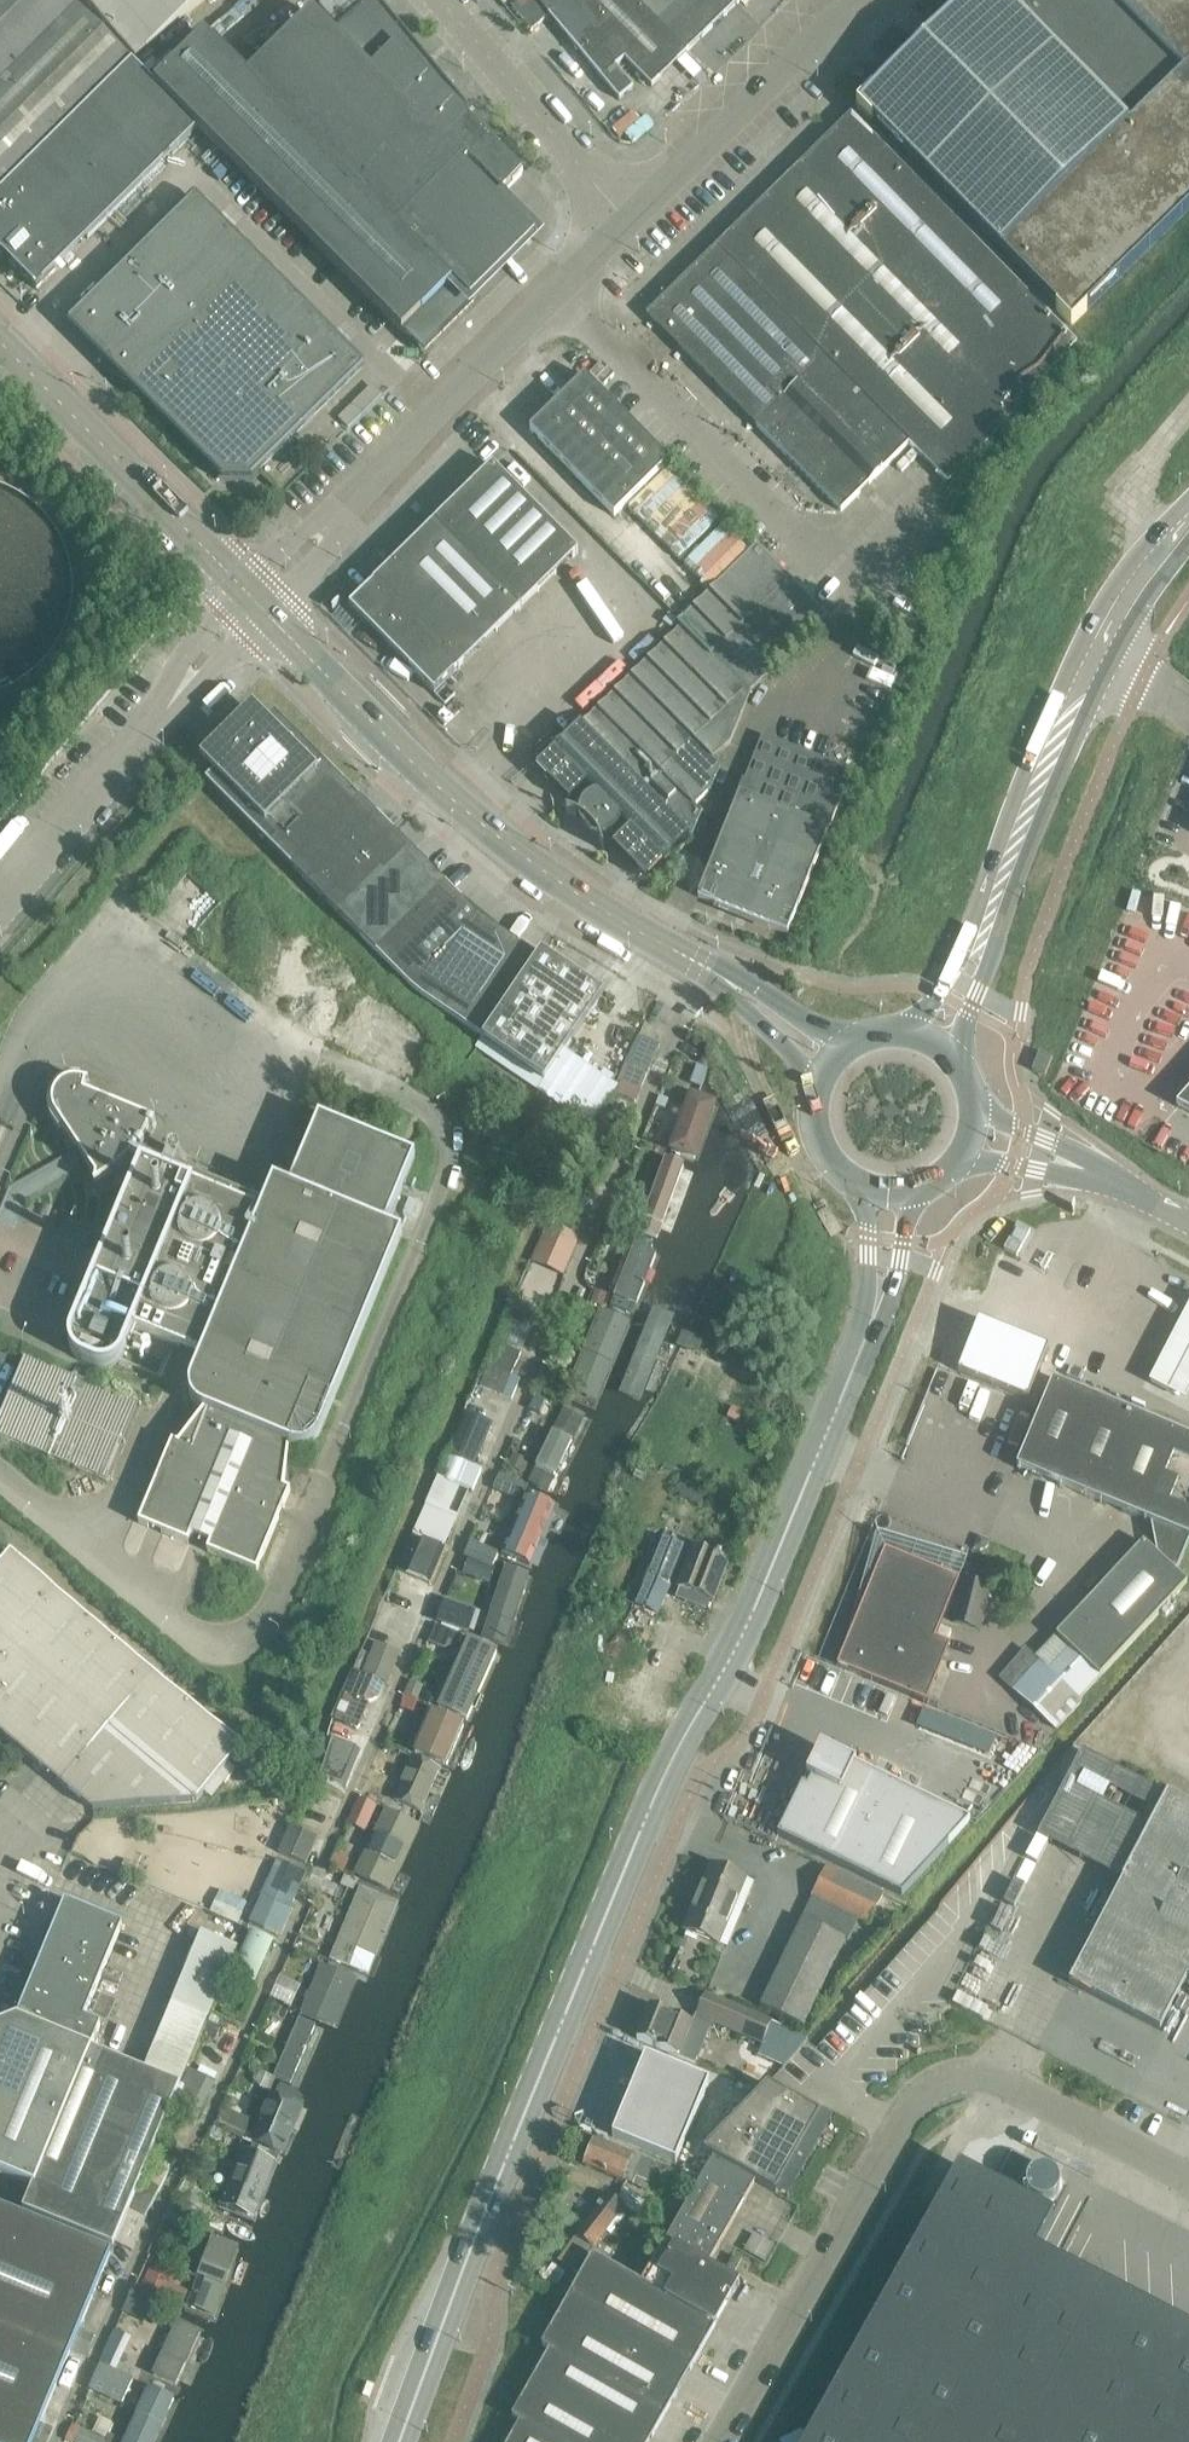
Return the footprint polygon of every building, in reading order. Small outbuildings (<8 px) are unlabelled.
[(132,61),(71,0),(0,0),(0,192),(132,61)] [(136,57),(204,0),(88,0),(136,57)] [(154,84),(199,128),(402,332),(403,331),(452,282),(453,283),(517,219),(497,199),(493,195),(461,162),(466,157),(502,193),(523,172),(497,146),(495,148),(489,143),(494,138),(379,0),(371,0),(332,33),(311,12),(309,14),(310,16),(248,77),(204,34),(154,84)] [(548,15),(566,0),(536,0),(548,15)] [(635,0),(566,0),(548,15),(601,78),(615,67),(625,58),(652,86),(686,52),(635,0)] [(738,1),(737,0),(635,0),(686,52),(738,1)] [(859,106),(1071,323),(1188,207),(1188,0),(967,0),(955,11),(950,16),(936,31),(919,47),(909,57),(905,72),(896,69),(892,73),(887,89),(878,87),(859,106)] [(199,128),(154,84),(132,61),(0,192),(0,252),(37,289),(199,128)] [(619,99),(633,88),(615,67),(601,78),(619,99)] [(989,444),(1077,343),(851,114),(763,200),(765,202),(650,315),(758,423),(756,425),(841,511),(910,443),(949,483),(989,444)] [(253,475),(361,367),(195,199),(71,323),(102,355),(101,355),(135,390),(137,391),(138,390),(221,473),(220,474),(222,476),(223,474),(253,475)] [(614,375),(601,362),(590,373),(603,386),(614,375)] [(669,461),(585,375),(530,429),(614,516),(669,461)] [(373,583),(350,606),(434,692),(455,672),(455,673),(578,552),(493,465),(373,582),(373,583)] [(64,540),(60,533),(58,530),(56,527),(53,522),(50,517),(46,513),(42,509),(40,506),(41,504),(28,494),(26,495),(22,491),(15,488),(8,484),(3,482),(0,481),(0,688),(2,688),(7,685),(10,684),(15,681),(24,676),(30,672),(34,668),(41,662),(43,663),(54,650),(53,648),(56,643),(59,638),(61,635),(64,628),(65,625),(67,621),(68,617),(69,614),(70,608),(71,602),(72,599),(72,595),(73,589),(73,581),(73,576),(72,568),(71,562),(69,555),(66,547),(64,540)] [(554,750),(536,769),(569,803),(588,785),(597,794),(592,795),(588,797),(584,800),(582,804),(580,808),(579,813),(578,817),(579,818),(579,821),(581,825),(583,829),(586,832),(590,835),(594,837),(598,837),(599,837),(603,837),(608,836),(612,834),(615,831),(618,828),(620,824),(622,819),(631,828),(612,846),(646,880),(664,862),(690,837),(692,836),(702,812),(695,805),(711,790),(721,766),(714,759),(730,743),(751,693),(828,617),(819,608),(792,580),(756,544),(756,545),(754,547),(680,620),(677,623),(680,627),(586,719),(580,726),(554,750)] [(206,780),(207,781),(359,934),(428,865),(409,847),(274,711),(267,719),(253,706),(200,758),(214,772),(206,780)] [(763,735),(698,896),(788,933),(852,771),(763,735)] [(359,934),(376,951),(445,882),(428,865),(359,934)] [(445,882),(376,951),(393,968),(462,899),(445,882)] [(393,968),(417,992),(479,917),(462,899),(393,968)] [(479,917),(417,992),(444,1011),(499,930),(479,917)] [(519,944),(499,930),(444,1011),(464,1024),(519,944)] [(464,1024),(484,1038),(539,957),(519,944),(464,1024)] [(539,957),(484,1038),(504,1052),(559,971),(539,957)] [(504,1052),(524,1065),(579,984),(559,971),(504,1052)] [(600,999),(579,984),(524,1065),(545,1079),(600,999)] [(637,1035),(625,1064),(647,1075),(659,1046),(637,1035)] [(1039,1052),(1036,1058),(1032,1070),(1045,1076),(1052,1057),(1039,1052)] [(647,1075),(625,1064),(613,1092),(635,1102),(647,1075)] [(101,1368),(104,1368),(108,1367),(110,1367),(112,1366),(114,1365),(117,1363),(119,1361),(120,1359),(122,1357),(124,1354),(134,1328),(201,1356),(191,1380),(191,1382),(190,1384),(190,1387),(189,1390),(189,1392),(190,1395),(190,1397),(191,1400),(192,1401),(193,1403),(196,1406),(198,1408),(200,1410),(204,1412),(178,1445),(172,1442),(139,1523),(189,1543),(192,1536),(210,1543),(207,1551),(257,1572),(290,1491),(284,1488),(290,1447),(293,1448),(295,1449),(298,1449),(300,1449),(303,1449),(307,1447),(310,1446),(313,1444),(316,1441),(318,1439),(319,1437),(320,1435),(403,1235),(386,1228),(415,1158),(319,1118),(290,1189),(274,1182),(265,1203),(137,1150),(141,1143),(145,1138),(147,1135),(150,1127),(152,1122),(85,1094),(87,1085),(89,1085),(89,1083),(80,1081),(78,1081),(74,1081),(70,1082),(68,1083),(65,1084),(62,1086),(58,1089),(55,1092),(54,1094),(53,1096),(52,1098),(51,1100),(50,1104),(50,1106),(50,1108),(50,1111),(50,1114),(50,1117),(51,1118),(52,1120),(53,1122),(95,1177),(95,1183),(94,1184),(94,1186),(100,1183),(104,1181),(107,1178),(112,1175),(116,1172),(120,1168),(125,1164),(129,1159),(140,1163),(70,1332),(69,1335),(69,1337),(68,1340),(69,1343),(69,1346),(70,1348),(71,1351),(73,1354),(74,1355),(76,1357),(79,1359),(81,1360),(94,1366),(99,1368),(101,1368)] [(1176,1106),(1188,1112),(1188,1091),(1176,1106)] [(658,1096),(655,1105),(665,1109),(669,1101),(658,1096)] [(687,1097),(664,1156),(701,1168),(725,1111),(687,1097)] [(618,1122),(626,1105),(610,1098),(602,1115),(618,1122)] [(671,1244),(701,1168),(664,1156),(633,1231),(671,1244)] [(1007,1246),(1020,1253),(1033,1227),(1021,1221),(1007,1246)] [(563,1274),(578,1238),(567,1233),(548,1225),(533,1261),(563,1274)] [(635,1237),(608,1299),(642,1314),(671,1244),(633,1231),(635,1237)] [(602,1304),(606,1294),(595,1289),(591,1300),(602,1304)] [(569,1397),(600,1410),(642,1314),(608,1299),(607,1298),(567,1394),(569,1397)] [(532,1329),(537,1317),(514,1307),(509,1319),(532,1329)] [(683,1317),(659,1308),(624,1396),(649,1407),(683,1317)] [(1152,1386),(1187,1405),(1188,1401),(1188,1319),(1152,1386)] [(952,1327),(939,1358),(984,1376),(997,1345),(952,1327)] [(679,1345),(681,1346),(696,1351),(700,1341),(685,1336),(683,1335),(679,1345)] [(521,1379),(512,1375),(522,1353),(503,1344),(484,1387),(512,1399),(521,1379)] [(997,1345),(984,1376),(1029,1394),(1042,1363),(997,1345)] [(0,1411),(0,1436),(109,1480),(141,1404),(23,1355),(0,1411)] [(1157,1554),(1175,1571),(1188,1540),(1188,1437),(1053,1380),(1040,1411),(1017,1467),(1103,1503),(1151,1524),(1157,1554)] [(569,1397),(530,1488),(566,1502),(600,1410),(569,1397)] [(732,1407),(727,1417),(739,1422),(743,1413),(732,1407)] [(443,1479),(473,1491),(481,1471),(480,1470),(488,1452),(480,1448),(491,1420),(471,1412),(443,1479)] [(512,1454),(507,1465),(522,1472),(527,1461),(512,1454)] [(501,1553),(501,1561),(537,1575),(566,1502),(530,1488),(501,1553)] [(705,1491),(695,1488),(691,1501),(700,1504),(705,1491)] [(433,1514),(424,1536),(444,1545),(453,1523),(433,1514)] [(973,1547),(980,1550),(987,1547),(989,1540),(978,1536),(973,1547)] [(662,1538),(635,1605),(658,1614),(685,1548),(662,1538)] [(421,1539),(406,1573),(430,1583),(444,1549),(421,1539)] [(1157,1554),(1143,1541),(1056,1635),(1071,1648),(1051,1671),(1026,1649),(1000,1678),(1056,1730),(1083,1702),(1080,1699),(1187,1582),(1175,1571),(1157,1554)] [(480,1563),(487,1549),(470,1542),(463,1556),(480,1563)] [(677,1586),(713,1600),(728,1562),(692,1548),(677,1586)] [(935,1638),(959,1580),(885,1550),(838,1666),(927,1702),(951,1644),(935,1638)] [(0,1566),(0,1732),(93,1810),(196,1802),(243,1746),(11,1552),(0,1566)] [(467,1560),(462,1574),(475,1578),(479,1564),(467,1560)] [(508,1649),(537,1575),(501,1561),(501,1569),(476,1638),(508,1649)] [(953,1621),(984,1629),(998,1572),(967,1565),(953,1621)] [(646,1642),(650,1633),(639,1629),(636,1637),(646,1642)] [(439,1701),(437,1707),(474,1724),(508,1649),(476,1638),(470,1635),(443,1701),(439,1701)] [(365,1675),(386,1683),(399,1653),(377,1644),(372,1657),(365,1675)] [(384,1684),(360,1674),(351,1696),(365,1702),(378,1697),(384,1684)] [(417,1699),(423,1686),(411,1681),(405,1694),(417,1699)] [(437,1707),(418,1751),(456,1769),(474,1724),(437,1707)] [(346,1790),(360,1758),(362,1754),(345,1747),(329,1740),(316,1778),(346,1790)] [(901,1896),(971,1821),(820,1748),(806,1776),(812,1779),(808,1787),(803,1785),(778,1836),(901,1896)] [(432,1823),(456,1769),(418,1751),(416,1750),(393,1804),(432,1823)] [(1168,1794),(1069,1983),(1160,2030),(1186,1978),(1188,1980),(1188,1804),(1168,1794)] [(356,1874),(363,1877),(402,1896),(432,1823),(393,1804),(390,1803),(356,1874)] [(281,1852),(306,1863),(316,1840),(290,1829),(281,1852)] [(278,1860),(261,1897),(290,1910),(307,1873),(278,1860)] [(711,1863),(697,1896),(733,1911),(747,1878),(711,1863)] [(827,1866),(812,1897),(869,1924),(883,1893),(827,1866)] [(352,1889),(356,1879),(344,1873),(339,1883),(352,1889)] [(367,1977),(402,1896),(363,1877),(328,1961),(367,1977)] [(236,1923),(245,1904),(220,1893),(212,1912),(236,1923)] [(733,1911),(697,1896),(683,1930),(719,1945),(733,1911)] [(123,1925),(65,1901),(57,1919),(36,1929),(45,1950),(17,2018),(0,2025),(0,2172),(33,2185),(23,2210),(113,2247),(115,2243),(128,2212),(180,2085),(91,2048),(101,2025),(84,2018),(123,1925)] [(803,2026),(844,1939),(802,1919),(760,2005),(803,2026)] [(172,2003),(208,2018),(237,1947),(202,1932),(172,2003)] [(234,1975),(256,1985),(268,1958),(246,1948),(234,1975)] [(323,1959),(302,2012),(346,2030),(367,1977),(328,1961),(323,1959)] [(772,2021),(705,1993),(696,2015),(762,2043),(772,2021)] [(181,2085),(208,2018),(172,2003),(145,2070),(181,2085)] [(695,2063),(708,2030),(651,2006),(637,2039),(695,2063)] [(312,2095),(346,2030),(302,2012),(273,2078),(312,2095)] [(203,2035),(215,2040),(221,2028),(209,2022),(203,2035)] [(709,2082),(645,2056),(612,2136),(676,2163),(709,2082)] [(174,2106),(196,2118),(214,2083),(192,2072),(174,2106)] [(273,2078),(246,2144),(286,2160),(312,2095),(273,2078)] [(768,2085),(704,2152),(713,2157),(755,2181),(776,2193),(788,2171),(799,2177),(817,2145),(806,2139),(820,2114),(768,2085)] [(237,2117),(223,2111),(217,2124),(243,2136),(250,2119),(238,2113),(237,2117)] [(161,2139),(145,2177),(160,2184),(176,2146),(161,2139)] [(595,2139),(585,2165),(633,2185),(636,2177),(650,2182),(657,2165),(595,2139)] [(254,2237),(286,2160),(246,2144),(242,2142),(217,2210),(222,2212),(218,2225),(254,2237)] [(713,2157),(666,2241),(708,2265),(755,2181),(713,2157)] [(1038,2411),(1104,2283),(1036,2248),(1053,2214),(959,2165),(804,2441),(933,2441),(968,2375),(1038,2411)] [(130,2213),(145,2220),(160,2184),(145,2177),(130,2213)] [(576,2235),(559,2258),(574,2269),(590,2246),(593,2248),(606,2231),(620,2213),(625,2207),(634,2214),(644,2199),(623,2185),(614,2198),(607,2194),(576,2235)] [(110,2252),(0,2207),(0,2441),(31,2441),(110,2252)] [(145,2220),(130,2213),(128,2212),(115,2243),(132,2250),(145,2220)] [(620,2213),(606,2231),(610,2234),(624,2216),(620,2213)] [(211,2237),(180,2311),(216,2329),(254,2237),(218,2225),(214,2238),(211,2237)] [(739,2283),(708,2265),(666,2241),(654,2262),(728,2304),(739,2283)] [(593,2255),(542,2345),(550,2350),(550,2349),(665,2414),(716,2325),(642,2283),(593,2255)] [(742,2279),(750,2265),(734,2256),(726,2270),(742,2279)] [(654,2262),(642,2283),(716,2325),(728,2304),(654,2262)] [(148,2273),(141,2287),(181,2304),(187,2291),(170,2283),(148,2273)] [(1169,2331),(1168,2316),(1146,2319),(1145,2304),(1122,2307),(1121,2292),(1104,2283),(1038,2411),(968,2375),(933,2441),(1188,2441),(1188,2329),(1169,2331)] [(157,2315),(164,2299),(135,2286),(128,2302),(157,2315)] [(151,2381),(152,2382),(185,2398),(216,2329),(180,2311),(151,2381)] [(71,2350),(85,2356),(95,2332),(81,2326),(71,2350)] [(665,2414),(550,2349),(550,2350),(512,2417),(520,2422),(509,2441),(649,2441),(665,2414)] [(112,2353),(106,2351),(100,2364),(110,2369),(114,2360),(112,2353)] [(122,2402),(132,2380),(99,2365),(89,2387),(122,2402)] [(185,2398),(152,2382),(127,2441),(165,2441),(185,2398)] [(94,2431),(80,2425),(74,2439),(80,2441),(123,2441),(124,2441),(110,2435),(109,2438),(94,2431)]
